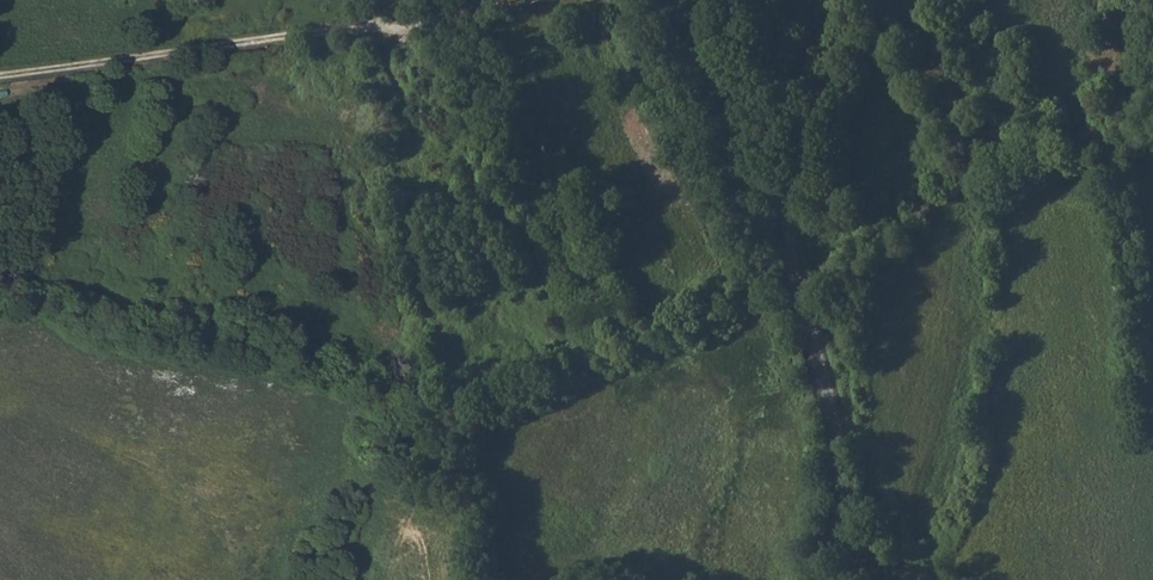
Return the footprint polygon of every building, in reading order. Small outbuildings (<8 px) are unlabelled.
[(74,109),(63,105),(59,116),(70,120),(74,109)]
